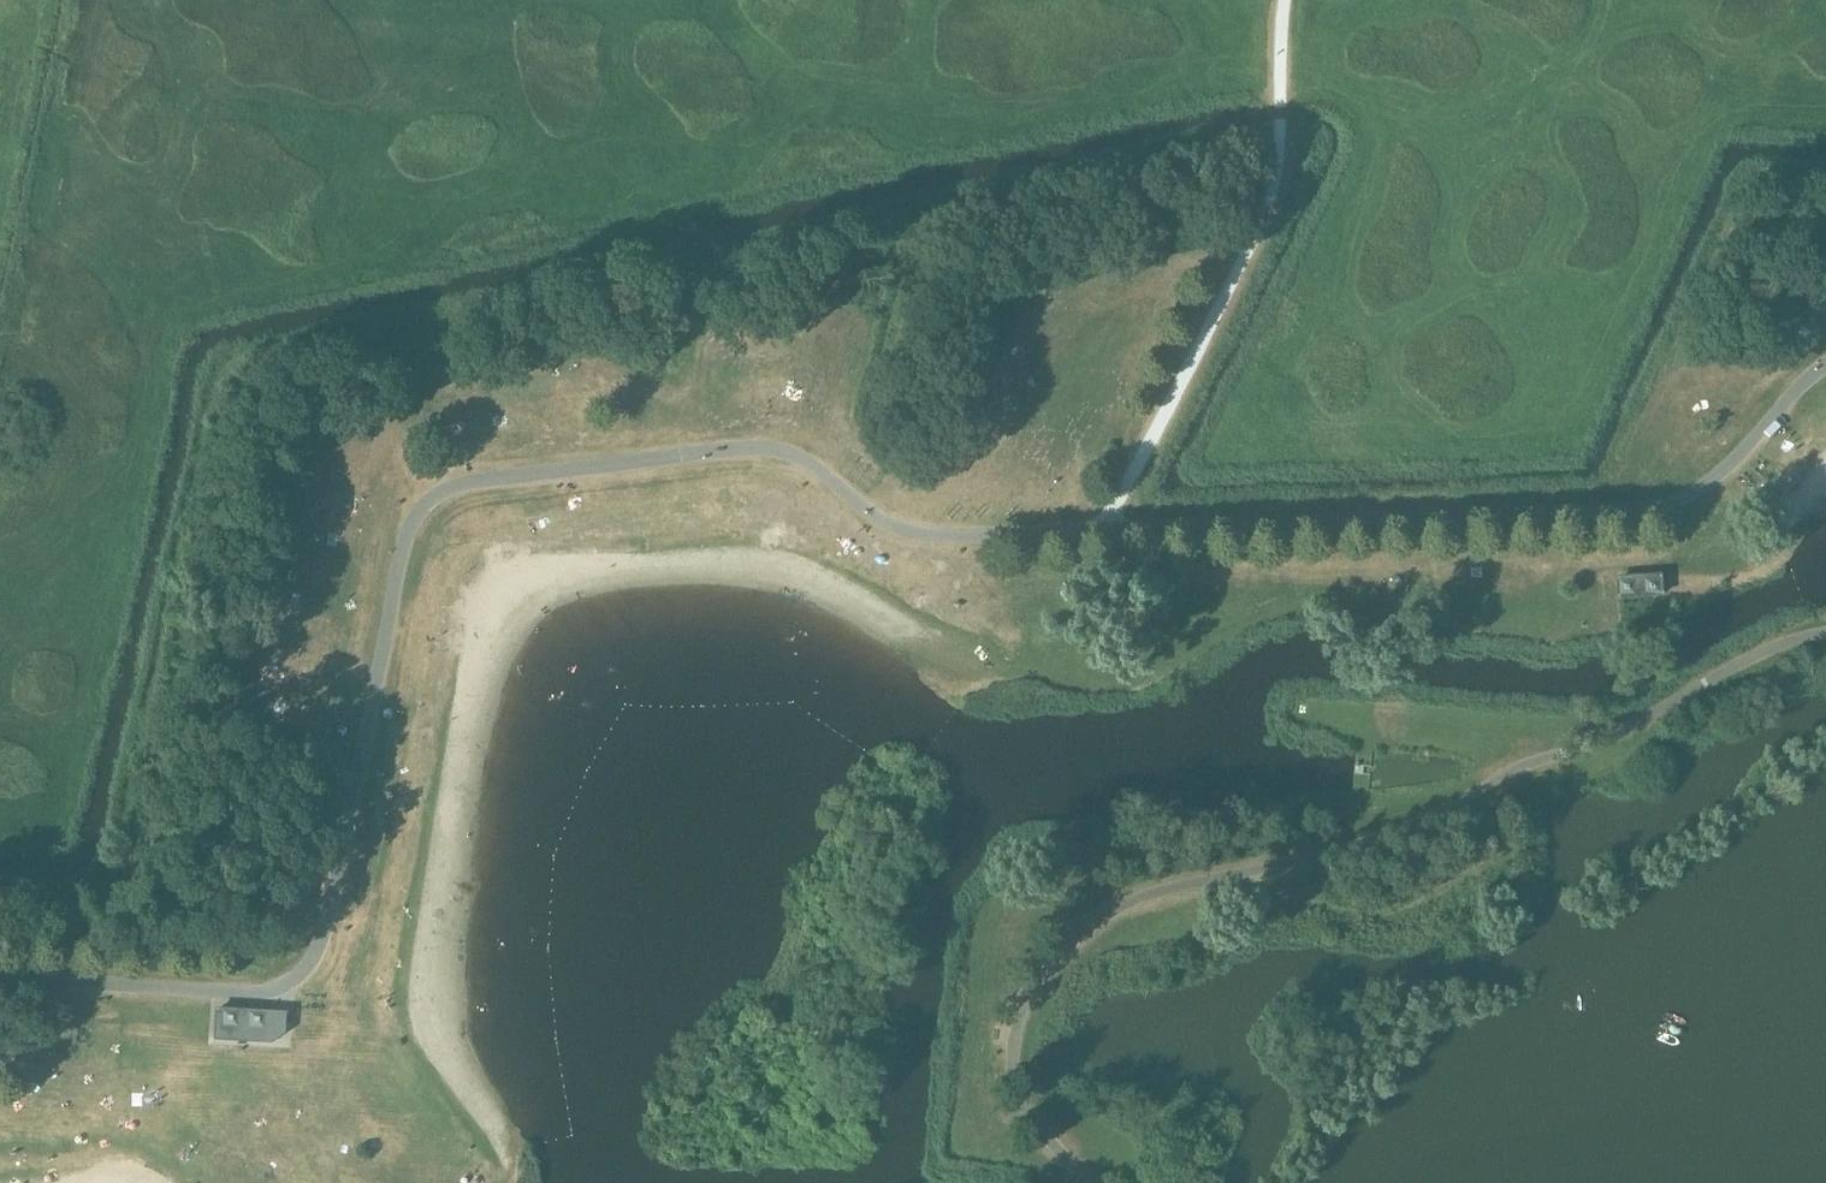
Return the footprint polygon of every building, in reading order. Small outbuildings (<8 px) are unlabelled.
[(1618,579),(1619,597),(1662,594),(1661,577),(1645,578),(1645,576),(1634,577),(1634,578),(1618,579)] [(216,1037),(284,1041),(286,1013),(218,1009),(216,1037)]
